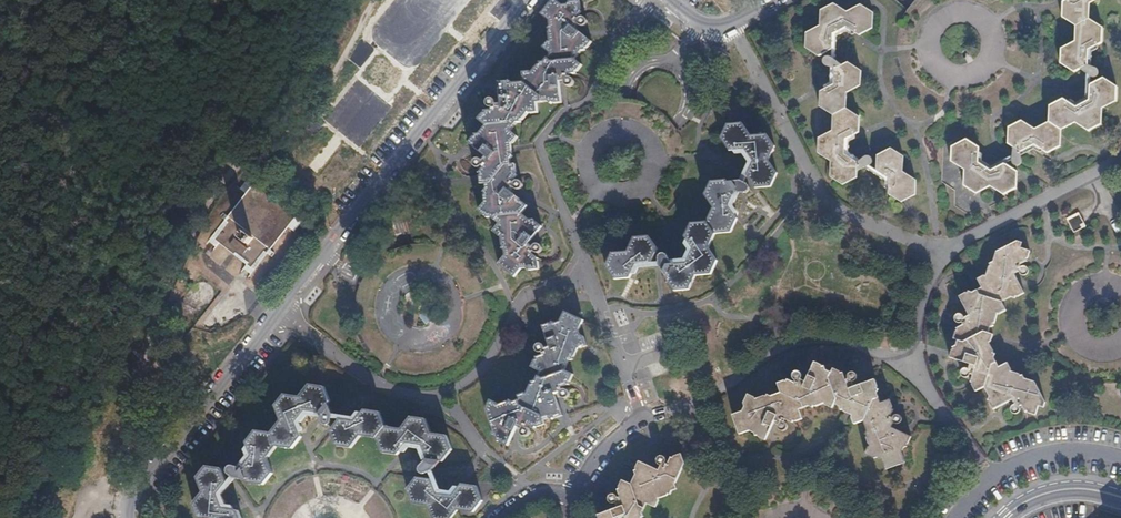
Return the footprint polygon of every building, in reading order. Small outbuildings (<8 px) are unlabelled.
[(469,142),(487,155),(484,159),(482,158),(480,158),(478,158),(477,158),(476,160),(475,161),(475,163),(476,165),(477,166),(480,166),(481,166),(483,165),(484,166),(480,172),(482,184),(485,183),(486,187),(483,189),(485,200),(478,209),(488,217),(492,216),(500,222),(492,231),(500,234),(506,254),(499,263),(514,276),(521,266),(526,266),(527,269),(539,268),(538,261),(538,257),(532,253),(533,251),(534,252),(536,252),(538,251),(541,251),(542,249),(542,247),(542,245),(541,243),(539,242),(538,242),(535,243),(532,246),(528,243),(543,224),(534,217),(529,217),(521,211),(527,204),(519,199),(519,196),(511,192),(514,187),(518,189),(520,189),(522,188),(523,186),(523,183),(522,182),(521,181),(519,180),(517,179),(515,180),(512,182),(512,180),(512,177),(514,175),(517,174),(516,164),(511,162),(510,157),(513,156),(511,143),(516,138),(516,133),(511,131),(516,122),(520,122),(528,112),(537,113),(537,101),(553,101),(553,104),(561,103),(559,80),(564,79),(566,83),(567,84),(568,85),(570,85),(572,84),(573,82),(573,80),(573,78),(572,77),(570,77),(569,76),(567,76),(566,73),(574,74),(582,64),(575,58),(581,50),(584,51),(591,41),(573,26),(575,22),(582,26),(583,26),(586,26),(587,24),(588,21),(588,19),(586,18),(584,17),(581,17),(578,17),(576,16),(581,9),(580,1),(568,1),(568,5),(562,5),(556,0),(553,0),(542,14),(549,21),(550,26),(547,28),(549,40),(542,47),(550,53),(544,61),(539,61),(533,69),(523,71),(524,82),(513,83),(510,81),(501,82),(502,103),(497,103),(496,100),(495,99),(492,97),(490,97),(489,98),(487,100),(487,102),(488,104),(491,106),(492,108),(478,118),(486,124),(480,133),(475,133),(469,142)] [(1063,1),(1062,14),(1076,23),(1076,40),(1061,47),(1060,63),(1073,71),(1079,68),(1083,71),(1089,75),(1092,76),(1096,76),(1097,75),(1098,73),(1099,72),(1098,70),(1095,68),(1093,68),(1087,63),(1088,49),(1100,43),(1101,26),(1088,18),(1089,2),(1092,0),(1065,0),(1063,1)] [(835,1),(819,9),(819,25),(805,32),(805,45),(819,55),(832,48),(833,34),(847,27),(859,35),(873,28),(873,12),(860,4),(848,10),(835,1)] [(831,115),(832,130),(818,136),(817,152),(831,161),(830,176),(838,181),(843,184),(856,178),(856,173),(856,171),(872,163),(873,161),(872,159),(870,158),(867,158),(859,162),(844,154),(844,138),(858,131),(858,116),(846,109),(846,92),(860,85),(860,69),(848,61),(842,63),(831,57),(827,56),(825,57),(823,58),(821,61),(822,63),(824,65),(828,68),(833,69),(833,84),(820,91),(819,107),(831,115)] [(1060,131),(1071,124),(1075,122),(1077,123),(1088,129),(1099,123),(1100,118),(1100,109),(1113,102),(1114,86),(1103,78),(1088,86),(1088,100),(1074,107),(1061,100),(1046,107),(1045,122),(1032,129),(1020,121),(1006,129),(1005,138),(1005,143),(1011,148),(1012,149),(1011,157),(1011,159),(1011,161),(1012,163),(1013,164),(1015,164),(1016,164),(1018,163),(1019,162),(1019,159),(1021,151),(1033,144),(1047,152),(1059,145),(1059,138),(1060,131)] [(751,135),(743,122),(726,124),(720,137),(728,150),(744,149),(752,161),(746,174),(754,187),(769,186),(776,172),(769,161),(775,147),(766,133),(751,135)] [(951,160),(951,161),(964,169),(963,185),(975,193),(990,185),(1003,193),(1015,187),(1016,172),(1003,164),(988,170),(977,162),(977,154),(978,147),(973,144),(965,138),(954,145),(951,146),(951,149),(951,160)] [(902,170),(902,159),(902,156),(890,147),(875,155),(875,164),(875,171),(881,175),(888,178),(888,194),(901,202),(915,194),(915,181),(902,172),(902,170)] [(693,248),(686,261),(673,262),(668,273),(664,280),(675,291),(688,290),(695,276),(710,274),(716,261),(709,247),(716,233),(730,232),(737,217),(729,205),(735,192),(740,190),(743,192),(746,192),(748,191),(750,188),(749,185),(747,183),(744,181),(730,183),(727,178),(710,180),(704,194),(713,207),(706,221),(690,222),(684,235),(693,248)] [(296,220),(253,189),(209,242),(230,256),(255,274),(296,220)] [(1077,214),(1065,220),(1072,232),(1084,226),(1082,224),(1077,214)] [(648,235),(634,237),(627,251),(612,253),(606,266),(614,278),(630,277),(636,264),(652,262),(656,266),(656,267),(656,270),(657,271),(659,272),(661,272),(663,271),(665,267),(655,254),(658,249),(648,235)] [(952,318),(952,320),(952,321),(953,323),(955,324),(957,325),(959,325),(961,324),(962,323),(962,325),(955,328),(952,337),(957,339),(955,346),(952,347),(948,357),(969,365),(967,371),(966,370),(964,370),(961,370),(960,371),(959,373),(958,375),(959,377),(960,379),(961,380),(963,380),(965,380),(967,380),(968,378),(969,376),(970,374),(972,375),(970,380),(975,392),(988,397),(986,402),(991,411),(1010,400),(1013,406),(1010,407),(1009,409),(1009,410),(1009,412),(1010,414),(1011,415),(1013,416),(1016,416),(1018,415),(1019,413),(1020,411),(1019,409),(1018,407),(1021,406),(1025,414),(1034,416),(1037,405),(1043,407),(1044,404),(1035,383),(1023,379),(1021,376),(1010,371),(1006,363),(997,368),(993,358),(994,355),(989,343),(993,334),(989,334),(989,326),(993,325),(996,315),(1004,311),(1000,301),(1009,297),(1013,299),(1023,294),(1014,274),(1017,272),(1018,274),(1019,275),(1021,276),(1022,276),(1024,275),(1026,274),(1027,273),(1027,271),(1027,269),(1026,268),(1025,266),(1023,266),(1021,265),(1019,266),(1018,267),(1017,268),(1015,267),(1024,261),(1027,251),(1019,248),(1020,245),(1013,242),(996,250),(991,263),(988,265),(984,275),(977,278),(981,288),(972,292),(969,290),(958,295),(967,316),(962,318),(961,316),(960,315),(957,314),(955,315),(953,316),(952,318)] [(156,314),(186,337),(230,285),(199,260),(156,314)] [(540,356),(533,359),(529,367),(537,371),(536,376),(534,381),(529,382),(525,394),(517,396),(519,401),(512,403),(512,401),(499,405),(490,401),(485,411),(492,430),(490,435),(495,437),(497,443),(505,447),(515,427),(520,429),(519,431),(519,433),(520,435),(521,436),(522,437),(523,438),(525,438),(527,438),(528,437),(529,436),(530,435),(530,433),(530,431),(529,430),(528,429),(527,428),(528,425),(534,428),(545,425),(544,423),(560,418),(553,396),(557,395),(557,397),(558,399),(559,401),(561,401),(563,402),(565,401),(567,400),(568,399),(568,397),(568,395),(568,393),(566,391),(565,391),(563,390),(560,391),(560,388),(567,386),(571,377),(563,373),(568,362),(571,360),(576,350),(585,347),(582,337),(579,338),(576,331),(581,322),(562,313),(557,323),(552,325),(549,323),(540,327),(544,336),(549,347),(542,349),(541,347),(540,346),(538,345),(536,345),(534,345),(532,346),(531,348),(531,350),(531,351),(531,353),(533,354),(534,355),(536,356),(538,356),(539,355),(540,356)] [(674,339),(661,343),(666,359),(679,354),(674,339)] [(788,379),(778,384),(780,393),(770,397),(767,395),(754,400),(746,395),(742,412),(732,416),(738,434),(749,431),(753,433),(754,436),(763,440),(774,419),(777,420),(777,423),(775,425),(775,427),(774,428),(775,430),(775,432),(776,433),(778,434),(779,434),(781,434),(783,434),(784,432),(785,431),(785,430),(786,428),(785,427),(784,425),(783,424),(781,423),(780,423),(781,422),(791,423),(801,419),(797,409),(808,404),(810,408),(823,403),(831,409),(833,404),(839,407),(840,410),(849,414),(854,423),(861,420),(866,432),(863,433),(869,446),(866,448),(864,454),(874,458),(876,456),(881,457),(886,469),(905,462),(900,452),(909,437),(892,427),(893,424),(896,425),(897,425),(899,425),(901,423),(902,421),(902,419),(901,418),(900,416),(899,415),(897,414),(896,414),(895,414),(893,415),(892,416),(890,420),(888,418),(893,409),(890,400),(879,404),(875,391),(877,390),(873,379),(853,386),(852,383),(854,383),(856,382),(857,381),(858,379),(858,377),(858,374),(856,373),(855,372),(853,371),(851,372),(849,373),(848,374),(847,375),(847,377),(847,379),(848,380),(846,383),(842,372),(832,367),(830,370),(824,368),(824,365),(814,361),(804,380),(802,379),(803,376),(803,374),(803,372),(801,370),(799,369),(796,369),(794,370),(793,372),(792,374),(792,376),(793,378),(794,379),(796,380),(795,383),(788,379)] [(254,470),(255,472),(246,484),(238,481),(236,481),(235,481),(233,481),(232,481),(231,483),(230,484),(230,486),(230,488),(232,489),(235,491),(237,492),(241,492),(243,492),(244,494),(246,496),(249,498),(265,501),(274,490),(269,475),(279,463),(295,465),(304,453),(303,450),(299,438),(283,437),(275,448),(260,446),(250,459),(254,470)] [(642,515),(639,514),(644,503),(654,507),(658,497),(669,493),(668,489),(676,490),(673,484),(683,462),(680,453),(670,456),(665,468),(662,468),(662,466),(664,464),(665,463),(666,462),(666,460),(666,457),(665,456),(663,455),(662,454),(660,455),(658,455),(656,457),(656,458),(655,460),(656,462),(657,463),(658,464),(656,469),(638,460),(633,469),(636,475),(630,483),(621,479),(617,484),(618,487),(616,488),(619,494),(617,495),(616,494),(615,492),(613,492),(611,492),(609,492),(608,493),(607,494),(606,496),(607,498),(607,500),(608,501),(610,502),(612,502),(613,502),(615,502),(617,507),(595,514),(596,517),(641,517),(642,515)] [(408,488),(413,502),(429,505),(434,517),(451,517),(458,509),(474,511),(482,499),(477,485),(462,483),(454,494),(437,492),(433,479),(419,477),(408,488)] [(199,493),(204,506),(195,517),(223,517),(218,508),(228,495),(223,482),(218,481),(209,479),(203,487),(199,493)]
